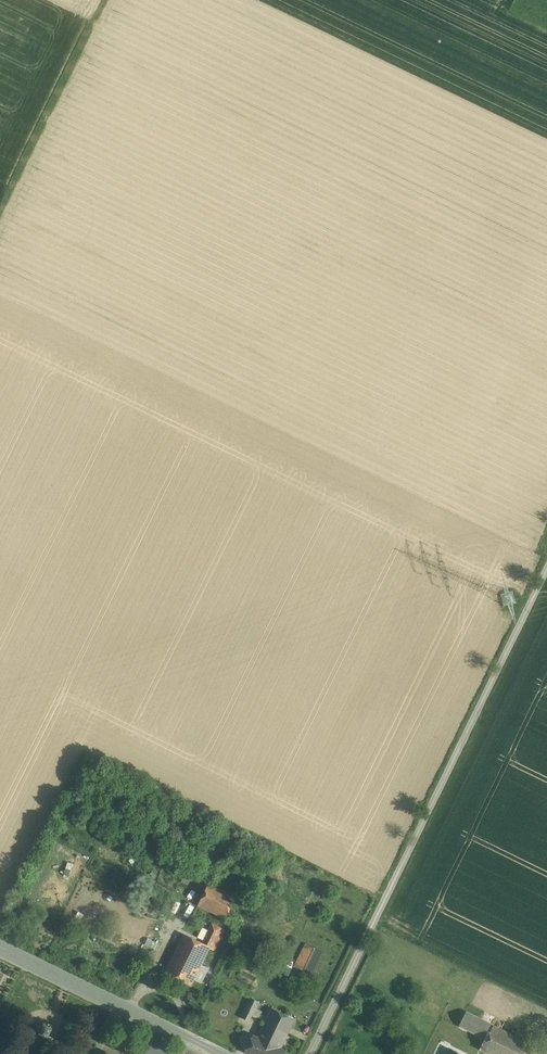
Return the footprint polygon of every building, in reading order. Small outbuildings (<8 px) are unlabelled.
[(236,896),(209,882),(198,905),(225,918),(236,896)] [(225,929),(212,923),(202,942),(210,946),(210,947),(215,950),(225,929)] [(202,942),(183,933),(164,972),(191,985),(194,979),(201,983),(209,968),(201,964),(210,947),(210,946),(202,942)] [(295,967),(314,975),(326,950),(307,941),(295,967)] [(125,958),(120,968),(126,971),(130,961),(125,958)] [(251,997),(241,1017),(250,1021),(260,1002),(251,997)] [(295,1017),(273,1006),(266,1021),(288,1032),(295,1017)] [(464,1013),(457,1027),(486,1040),(481,1051),(486,1053),(524,1053),(529,1044),(497,1029),(464,1013)] [(22,1052),(21,1051),(20,1053),(46,1053),(54,1037),(49,1034),(53,1026),(52,1025),(53,1024),(46,1021),(45,1022),(44,1021),(42,1025),(38,1022),(35,1027),(22,1052)] [(288,1032),(266,1021),(259,1036),(281,1047),(288,1032)] [(532,1036),(501,1021),(497,1029),(529,1044),(532,1036)] [(254,1034),(245,1052),(250,1053),(284,1053),(286,1049),(281,1047),(259,1036),(254,1034)] [(529,1044),(524,1053),(533,1053),(536,1047),(529,1044)]
